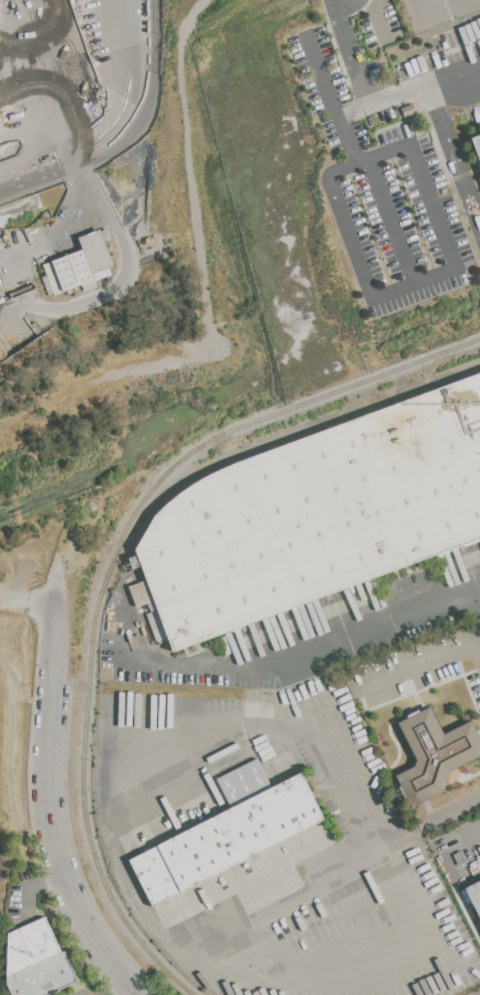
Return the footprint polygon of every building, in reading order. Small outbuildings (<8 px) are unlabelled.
[(469,136),(479,167),(479,132),(469,136)] [(84,250),(79,237),(101,229),(115,266),(109,268),(112,275),(95,281),(84,250)] [(43,265),(84,250),(95,281),(98,288),(85,293),(82,285),(54,295),(43,265)] [(228,465),(479,373),(479,538),(173,651),(136,550),(135,550),(156,514),(196,482),(228,465)] [(473,720),(479,734),(479,757),(451,771),(445,791),(412,807),(397,775),(415,766),(417,760),(399,722),(431,707),(444,734),(473,720)] [(130,860),(231,809),(217,780),(258,759),(273,788),(301,773),(324,819),(153,905),(130,860)] [(453,855),(461,851),(467,862),(459,866),(453,855)] [(465,888),(479,880),(479,918),(465,888)] [(78,981),(47,994),(13,994),(8,983),(9,933),(46,917),(62,953),(65,951),(78,981)]
